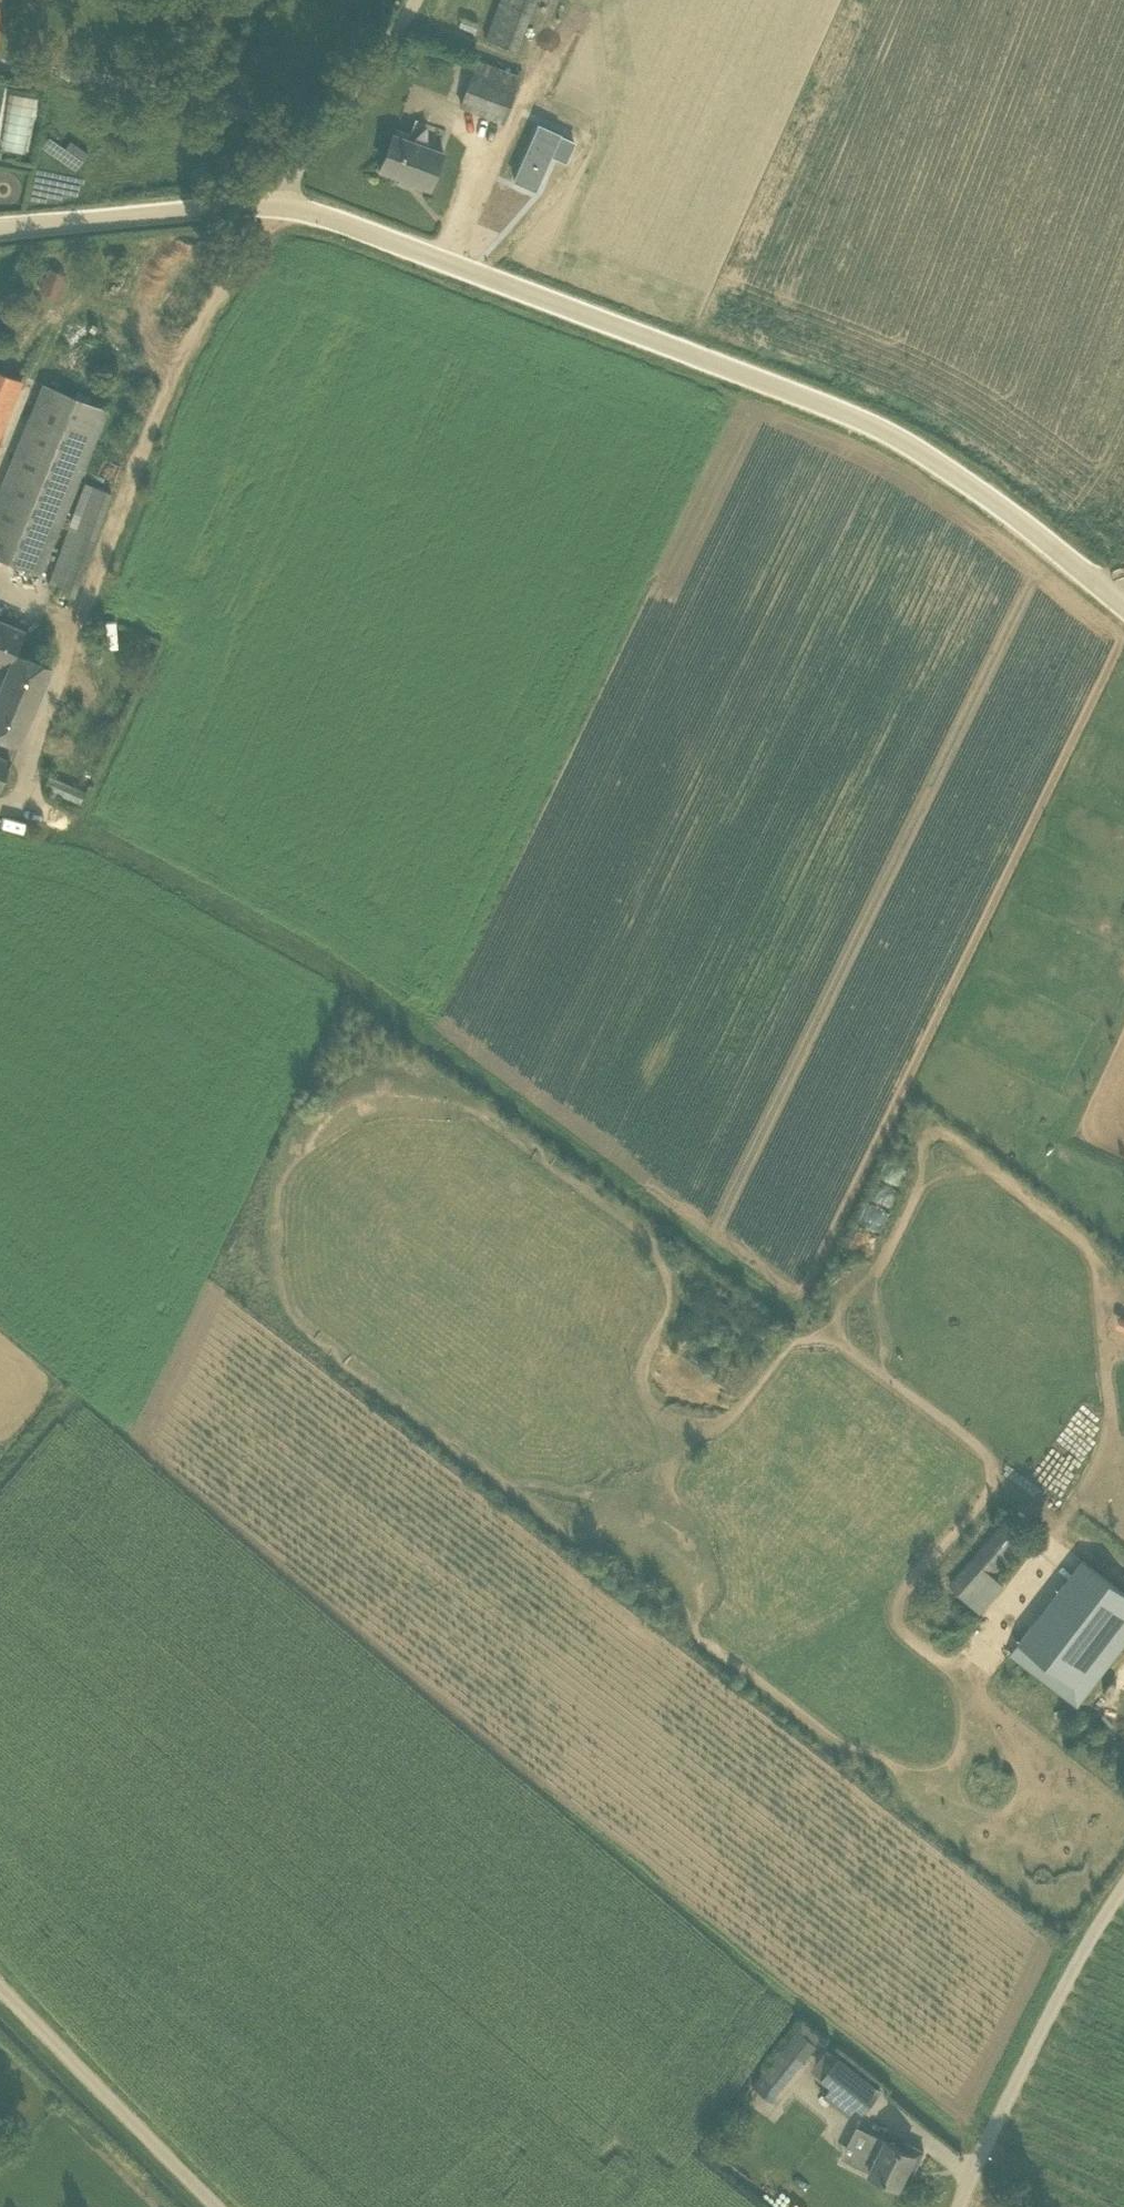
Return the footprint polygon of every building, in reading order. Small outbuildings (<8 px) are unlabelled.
[(520,48),(534,0),(496,0),(486,38),(520,48)] [(459,102),(500,118),(518,73),(476,57),(459,102)] [(561,133),(538,123),(513,179),(536,189),(561,133)] [(394,132),(380,169),(430,188),(444,151),(394,132)] [(240,237),(243,229),(231,226),(228,234),(240,237)] [(64,272),(47,266),(37,290),(54,297),(64,272)] [(19,377),(0,369),(0,423),(19,377)] [(0,483),(0,556),(41,572),(108,408),(41,381),(0,483)] [(28,654),(36,634),(25,629),(0,618),(0,665),(8,668),(0,686),(0,734),(19,743),(52,664),(28,654)] [(0,756),(0,788),(12,761),(0,756)] [(45,784),(80,799),(85,788),(50,773),(45,784)] [(1005,1581),(993,1572),(1028,1533),(1006,1513),(947,1580),(979,1609),(1005,1581)] [(1012,1659),(1075,1709),(1123,1646),(1123,1591),(1083,1559),(1067,1580),(1020,1641),(1023,1644),(1012,1659)] [(804,2022),(762,2072),(780,2088),(818,2044),(815,2042),(820,2036),(804,2022)] [(822,2076),(834,2086),(828,2093),(849,2110),(855,2103),(862,2109),(878,2089),(838,2056),(822,2076)] [(860,2149),(855,2147),(849,2160),(870,2172),(899,2186),(906,2173),(911,2175),(924,2150),(904,2140),(901,2146),(869,2131),(860,2149)]
